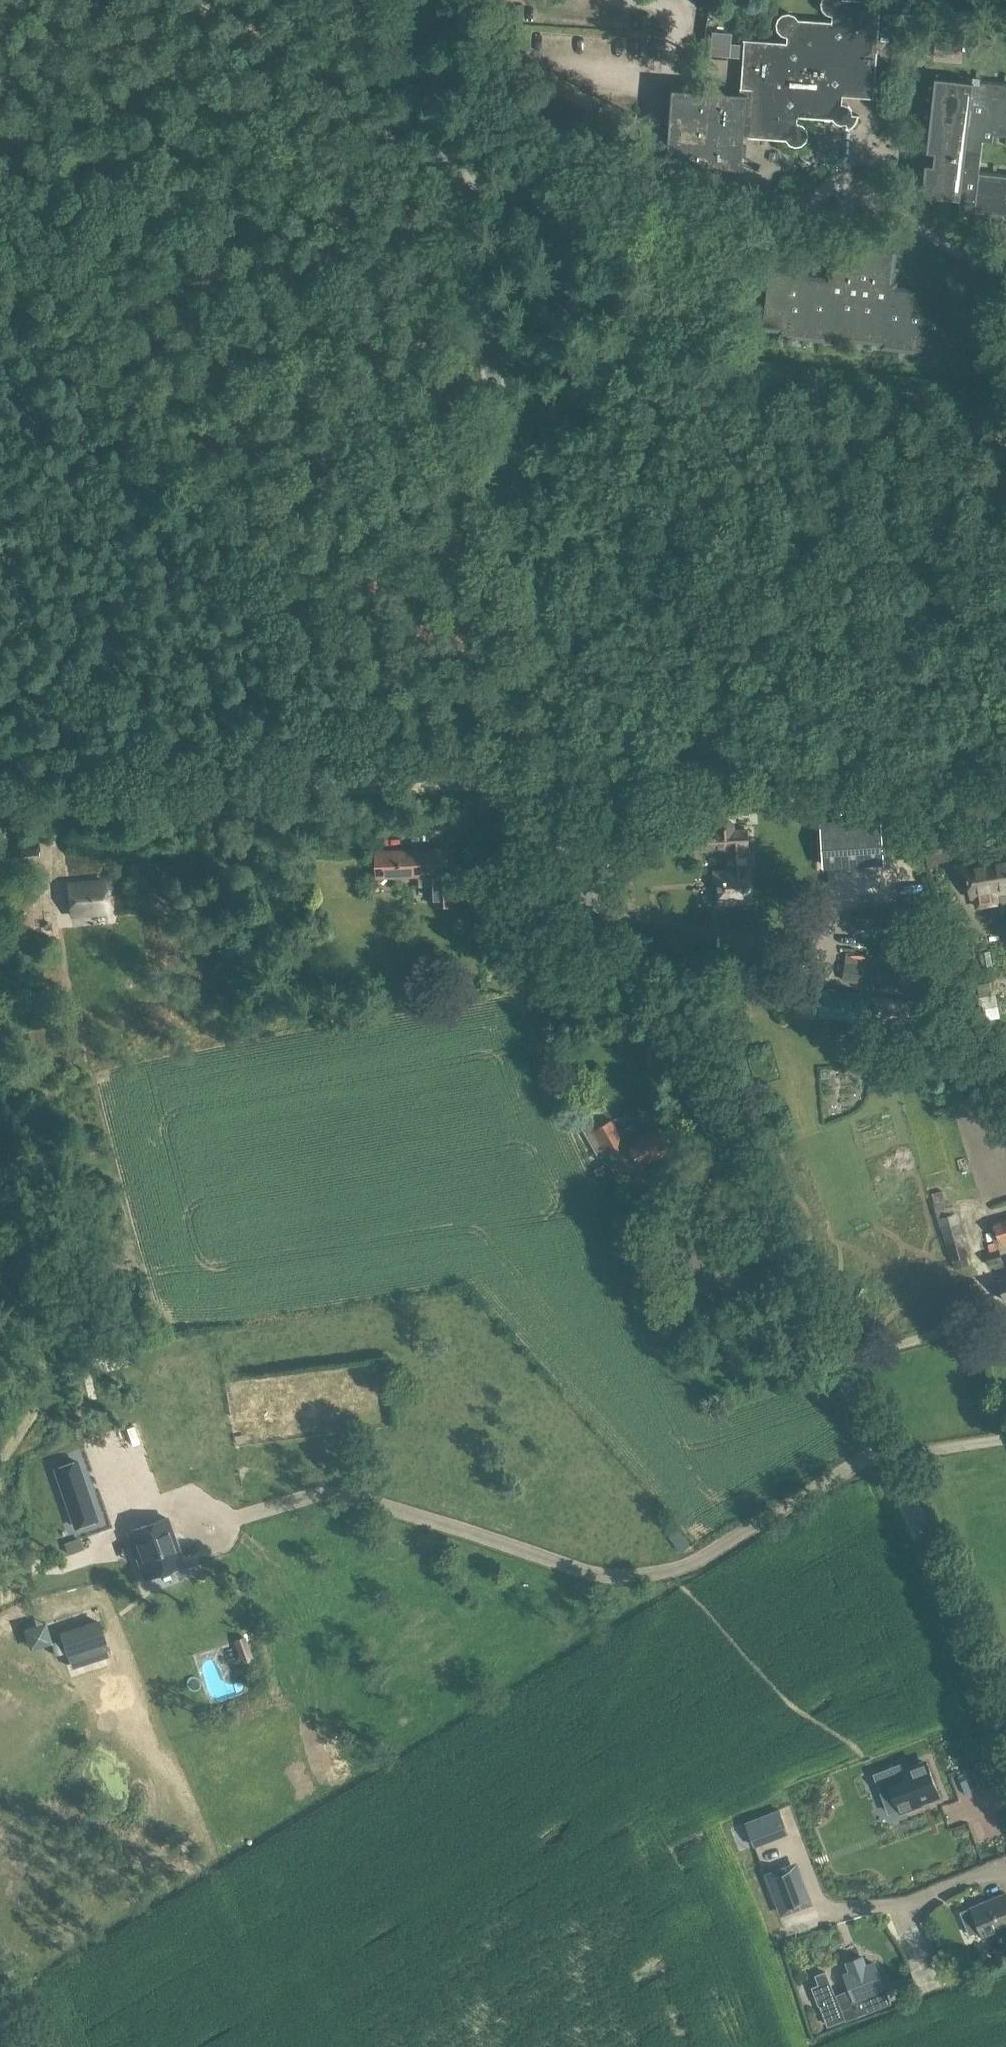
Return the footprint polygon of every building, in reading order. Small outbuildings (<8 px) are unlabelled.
[(669,162),(740,168),(743,137),(787,140),(791,145),(796,147),(802,146),(803,145),(806,142),(809,136),(808,130),(804,126),(798,123),(798,117),(805,117),(833,120),(837,124),(841,125),(845,125),(847,125),(849,130),(851,129),(852,128),(855,125),(856,122),(858,119),(859,116),(853,115),(852,110),(849,106),(844,105),(842,105),(843,96),(874,98),(877,51),(879,51),(879,50),(877,50),(881,5),(881,3),(847,0),(823,0),(822,4),(823,10),(824,11),(827,14),(833,17),(833,23),(799,21),(794,15),(788,14),(783,16),(779,20),(777,26),(779,31),(783,36),(788,37),(788,44),(748,41),(745,40),(744,40),(744,42),(745,42),(742,87),(742,96),(675,91),(669,162)] [(936,37),(934,61),(963,63),(965,39),(936,37)] [(719,44),(718,55),(727,56),(728,44),(719,44)] [(936,79),(928,153),(936,154),(934,168),(926,167),(922,197),(960,201),(958,214),(1003,219),(1002,227),(1005,227),(1005,173),(980,170),(983,141),(993,142),(993,135),(1005,137),(1005,81),(973,77),(973,84),(936,79)] [(874,247),(859,245),(858,249),(836,247),(833,278),(829,277),(828,281),(798,278),(799,265),(770,262),(763,326),(782,328),(782,333),(823,337),(823,335),(887,342),(886,346),(945,353),(946,348),(962,350),(967,298),(893,289),(894,286),(890,285),(894,253),(874,251),(874,247)] [(881,812),(820,815),(823,860),(884,857),(881,812)] [(719,830),(704,831),(705,850),(729,849),(730,870),(718,871),(719,902),(752,901),(752,898),(768,897),(767,867),(762,867),(761,846),(766,846),(765,828),(749,829),(736,830),(736,824),(731,819),(723,820),(718,824),(719,830)] [(941,840),(924,842),(928,868),(938,867),(937,862),(936,856),(948,854),(946,836),(940,837),(941,840)] [(2,846),(3,857),(38,854),(37,843),(2,846)] [(454,848),(377,852),(378,876),(420,874),(432,874),(433,884),(434,904),(457,903),(454,848)] [(966,867),(965,866),(953,868),(955,881),(967,879),(971,897),(975,896),(977,908),(995,904),(993,893),(1005,890),(1005,859),(966,867)] [(103,878),(67,881),(69,913),(105,910),(103,878)] [(857,928),(934,927),(934,906),(856,907),(857,928)] [(65,928),(106,926),(105,913),(64,915),(65,928)] [(855,942),(887,943),(887,931),(856,930),(855,942)] [(898,969),(845,962),(843,980),(918,989),(920,971),(898,969)] [(994,981),(977,984),(979,996),(996,993),(994,981)] [(822,988),(819,1016),(942,1030),(945,1002),(822,988)] [(996,994),(977,998),(982,1021),(1000,1018),(996,994)] [(906,1033),(892,1031),(890,1041),(905,1043),(906,1033)] [(591,1114),(578,1122),(600,1157),(601,1156),(607,1164),(614,1160),(612,1156),(610,1153),(628,1143),(621,1131),(613,1118),(599,1127),(591,1114)] [(635,1123),(621,1131),(628,1143),(629,1144),(630,1143),(650,1179),(667,1170),(661,1159),(673,1152),(658,1126),(642,1135),(635,1123)] [(58,1148),(46,1149),(47,1163),(59,1162),(58,1148)] [(948,1199),(945,1190),(933,1193),(935,1202),(948,1199)] [(957,1213),(956,1214),(938,1219),(950,1260),(951,1260),(967,1255),(969,1255),(957,1213)] [(996,1223),(1001,1241),(1005,1240),(1005,1220),(996,1223)] [(988,1265),(1003,1260),(1000,1249),(985,1254),(988,1265)] [(967,1255),(951,1260),(954,1269),(970,1264),(967,1255)] [(81,1473),(60,1480),(80,1539),(95,1534),(79,1487),(85,1485),(81,1473)] [(167,1518),(128,1531),(144,1577),(183,1564),(167,1518)] [(99,1620),(59,1633),(66,1657),(106,1643),(99,1620)] [(245,1636),(233,1641),(240,1662),(253,1658),(245,1636)] [(906,1771),(903,1763),(875,1774),(883,1796),(893,1792),(901,1813),(923,1804),(921,1799),(928,1796),(929,1798),(939,1794),(927,1763),(906,1771)] [(780,1809),(746,1822),(755,1846),(789,1833),(780,1809)] [(814,1904),(798,1861),(765,1873),(781,1916),(814,1904)] [(972,1905),(961,1909),(971,1936),(982,1931),(984,1937),(1005,1928),(1005,1893),(972,1906),(972,1905)] [(1002,1938),(991,1942),(995,1952),(1005,1948),(1005,1946),(1002,1938)] [(862,1957),(847,1963),(853,1977),(847,1979),(855,1999),(841,2004),(838,1997),(836,1998),(826,1972),(816,1976),(820,1985),(813,1988),(820,2005),(821,2004),(829,2025),(854,2015),(854,2016),(873,2008),(868,1995),(885,1988),(874,1962),(866,1966),(862,1957)]
